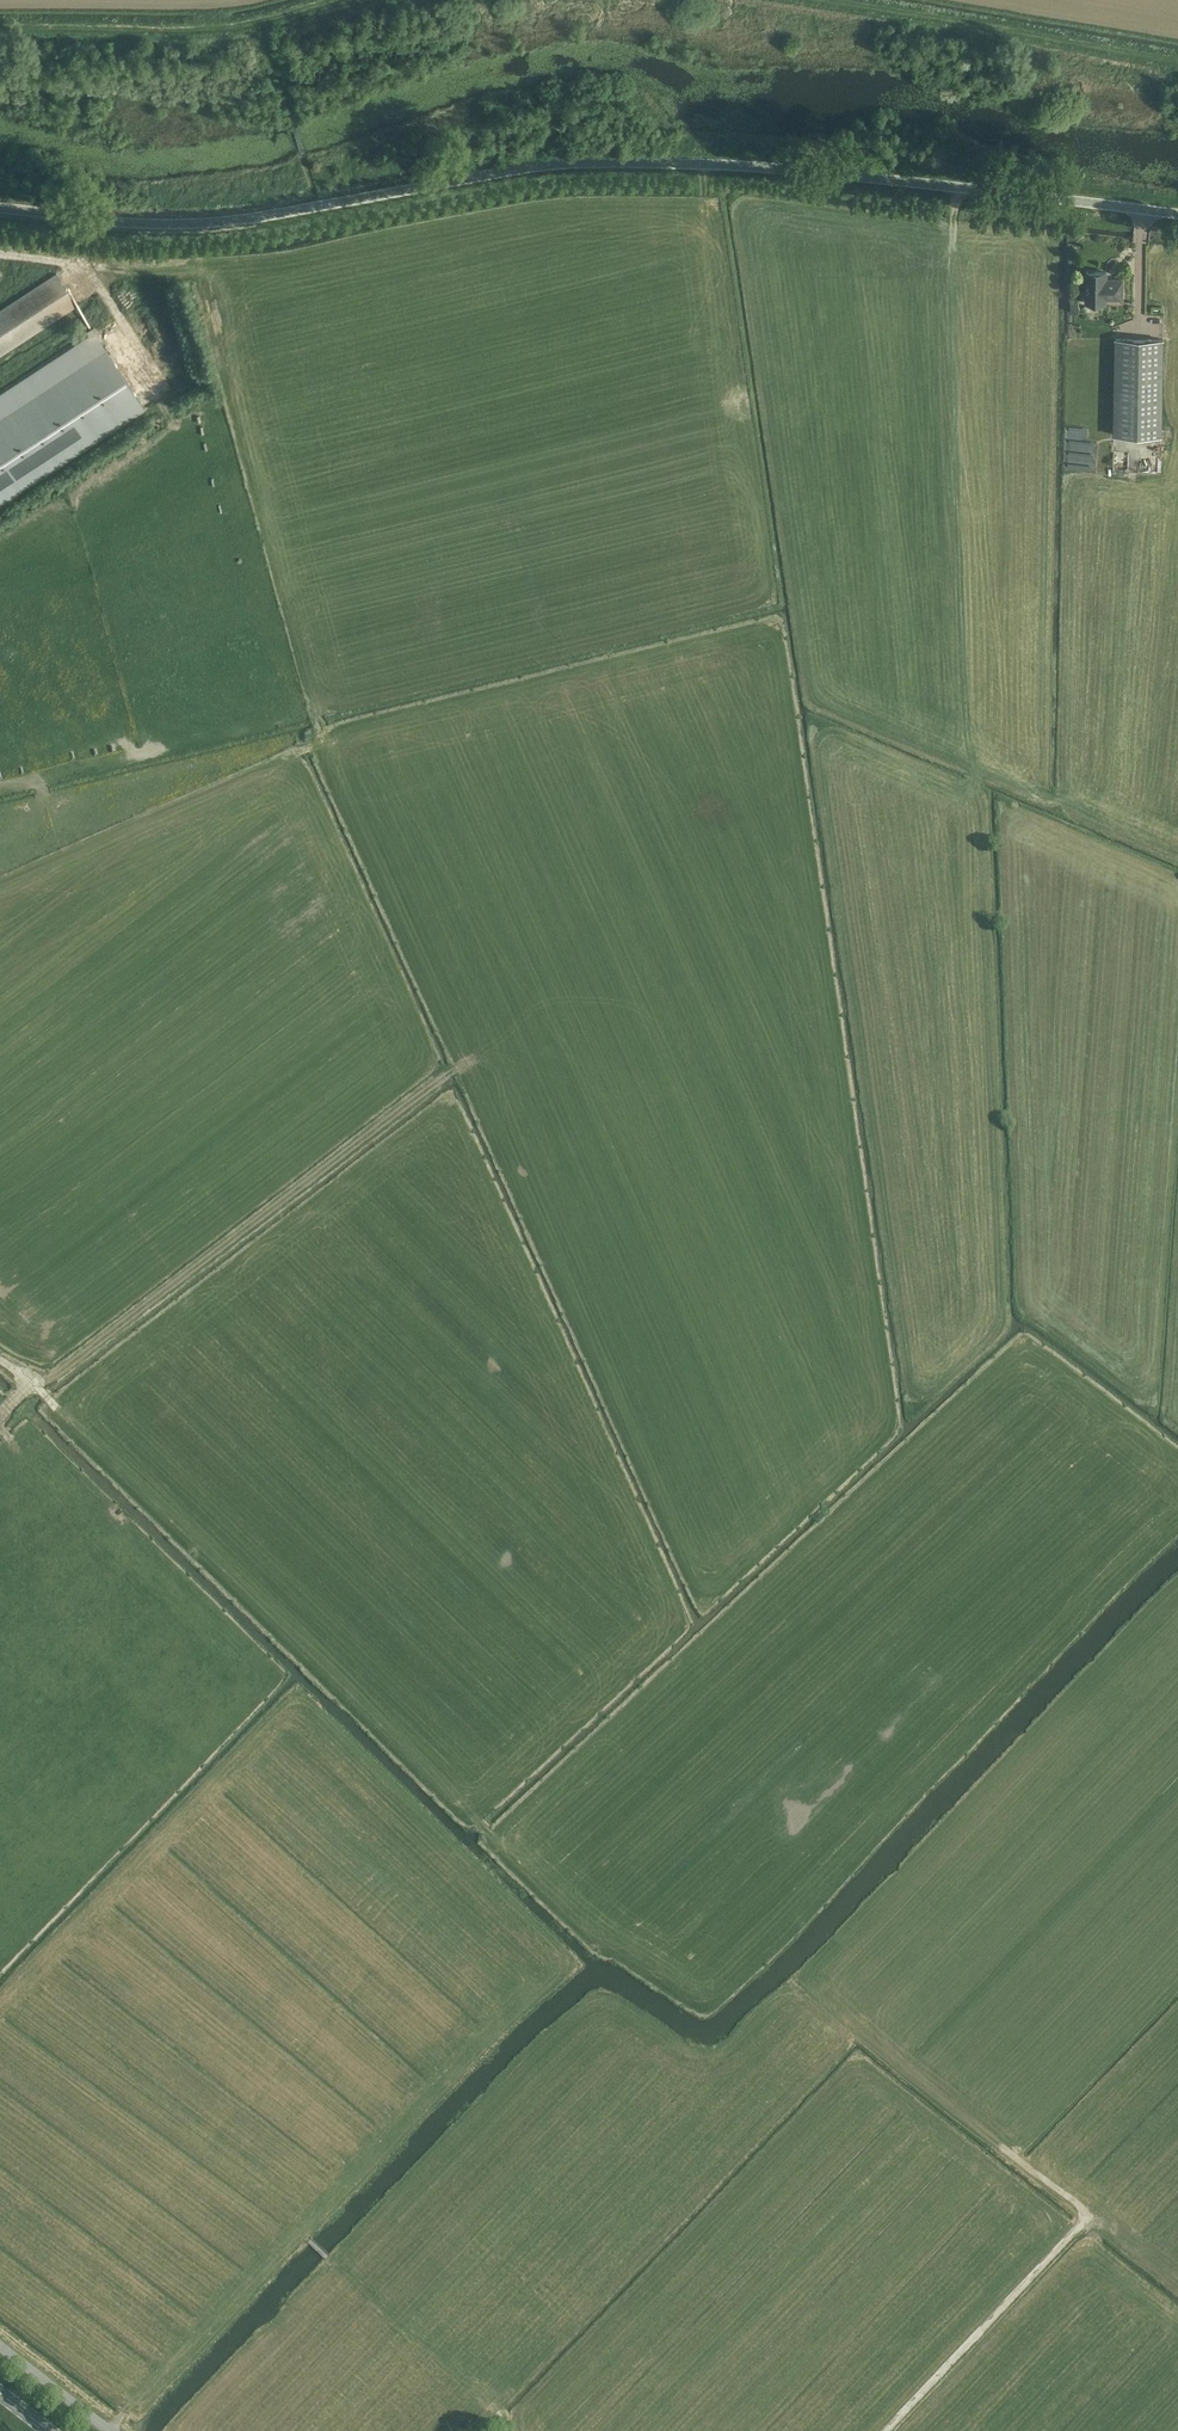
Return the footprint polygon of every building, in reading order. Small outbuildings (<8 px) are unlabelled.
[(1087,303),(1107,304),(1107,298),(1123,299),(1123,281),(1107,280),(1107,273),(1088,272),(1087,303)] [(77,305),(56,273),(0,310),(0,356),(77,305)] [(144,413),(107,353),(94,332),(0,393),(0,504),(144,413)] [(1164,340),(1116,339),(1115,435),(1163,435),(1164,340)]
